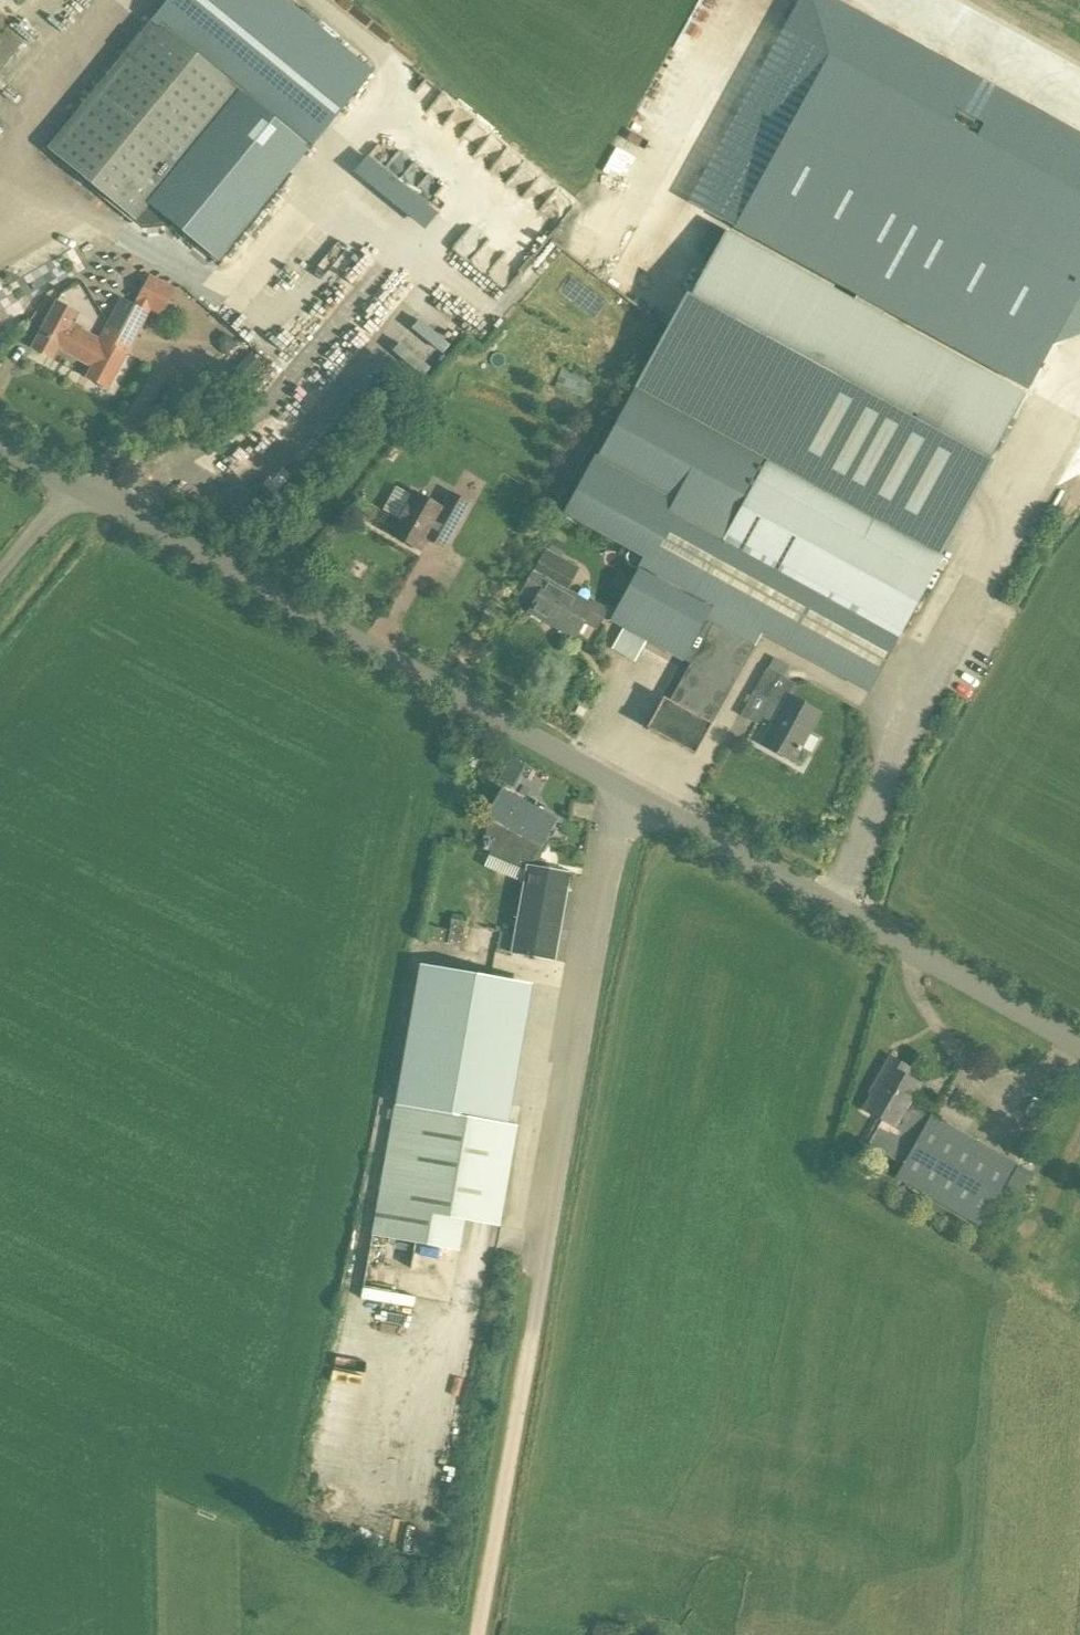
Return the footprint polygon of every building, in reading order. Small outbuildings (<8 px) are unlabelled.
[(299,161),(374,71),(286,0),(170,0),(153,21),(50,149),(142,224),(166,221),(169,217),(220,259),(299,161)] [(737,228),(1028,388),(1075,303),(1067,298),(1079,274),(1079,200),(831,56),(737,228)] [(624,628),(646,641),(690,665),(671,700),(665,697),(647,729),(682,747),(696,755),(712,724),(749,658),(782,596),(820,617),(889,655),(891,651),(896,654),(901,646),(896,643),(940,561),(963,519),(961,518),(992,462),(989,461),(1025,395),(975,368),(729,232),(726,231),(690,296),(687,294),(656,350),(567,513),(645,558),(610,620),(624,628)] [(72,325),(60,349),(93,366),(88,377),(109,388),(150,309),(161,315),(175,289),(151,276),(135,306),(121,299),(100,339),(72,325)] [(54,359),(60,349),(72,325),(78,313),(57,302),(33,348),(54,359)] [(470,502),(449,491),(440,507),(412,491),(390,532),(422,550),(428,540),(445,549),(470,502)] [(591,604),(567,590),(579,568),(544,548),(519,594),(535,602),(530,611),(577,638),(585,624),(596,631),(608,609),(593,600),(591,604)] [(753,692),(768,701),(760,717),(773,724),(762,744),(794,761),(821,713),(789,696),(796,683),(767,667),(753,692)] [(501,778),(515,784),(525,759),(511,754),(501,778)] [(504,788),(502,791),(517,800),(504,823),(545,847),(547,843),(543,841),(556,819),(504,788)] [(517,800),(502,791),(488,815),(490,816),(483,852),(490,855),(485,867),(524,883),(515,935),(500,932),(497,950),(556,960),(572,873),(534,866),(545,847),(504,823),(517,800)] [(426,963),(401,1104),(378,1235),(465,1249),(470,1219),(505,1225),(523,1126),(513,1124),(487,1119),(512,979),(426,963)] [(912,1067),(891,1056),(878,1079),(881,1081),(865,1110),(896,1127),(920,1083),(907,1076),(912,1067)] [(932,1113),(896,1179),(981,1227),(1017,1162),(932,1113)]
